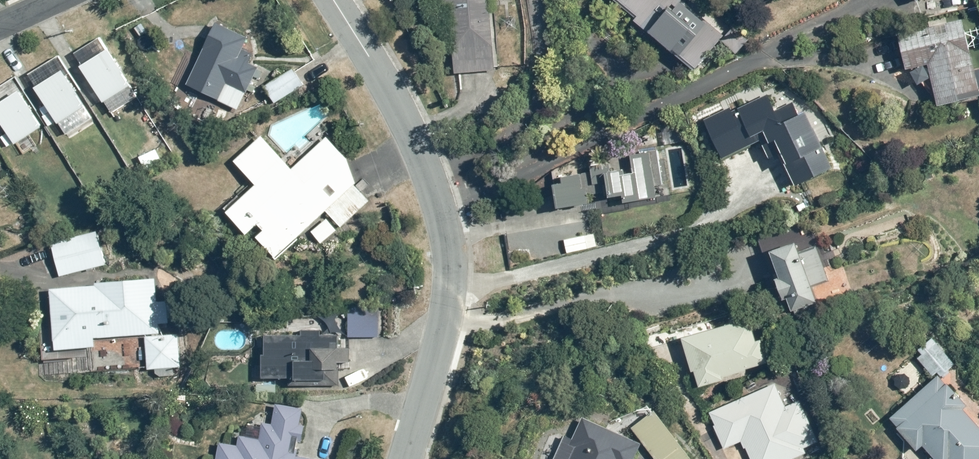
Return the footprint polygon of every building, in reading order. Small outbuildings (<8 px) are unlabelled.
[(439,7),(450,6),(453,71),(494,69),(491,0),(439,0),(439,7)] [(676,0),(618,0),(636,13),(633,18),(693,65),(718,33),(676,0)] [(250,34),(213,18),(186,82),(240,106),(247,89),(256,93),(265,71),(239,60),(250,34)] [(897,33),(905,68),(926,63),(935,103),(978,93),(978,45),(974,24),(961,27),(959,19),(897,33)] [(108,44),(78,64),(103,102),(133,82),(108,44)] [(42,79),(33,84),(52,121),(83,105),(59,59),(37,71),(42,79)] [(297,65),(264,85),(272,99),(305,79),(297,65)] [(0,98),(0,122),(12,142),(42,122),(19,86),(0,98)] [(731,108),(704,120),(722,159),(761,141),(769,158),(780,153),(795,186),(833,168),(805,112),(799,115),(792,102),(776,111),(768,94),(732,111),(731,108)] [(258,133),(232,158),(252,181),(221,209),(244,234),(256,223),(261,229),(253,236),(276,261),(301,239),(298,236),(326,211),(339,226),(368,200),(356,186),(350,159),(327,134),(291,168),(258,133)] [(606,162),(551,169),(556,206),(591,201),(590,194),(595,193),(594,184),(604,182),(606,197),(622,195),(623,202),(657,197),(656,185),(667,184),(662,143),(629,147),(632,172),(622,173),(622,166),(607,168),(606,162)] [(338,228),(326,215),(310,231),(321,243),(338,228)] [(98,228),(48,240),(57,275),(107,263),(98,228)] [(793,237),(768,247),(778,275),(773,277),(781,297),(786,295),(791,310),(817,300),(811,284),(829,277),(816,243),(798,250),(793,237)] [(94,346),(94,336),(109,335),(109,352),(138,352),(137,332),(158,331),(157,278),(95,279),(95,285),(48,286),(50,347),(94,346)] [(378,305),(347,305),(347,337),(378,336),(378,305)] [(756,310),(680,334),(696,386),(772,362),(756,310)] [(322,311),(298,311),(298,331),(323,330),(322,311)] [(179,332),(141,335),(143,369),(182,366),(179,332)] [(916,346),(921,352),(915,358),(932,376),(887,418),(915,448),(920,443),(931,454),(925,458),(978,458),(978,429),(959,407),(966,400),(941,373),(956,359),(932,332),(916,346)] [(337,334),(264,335),(264,379),(327,379),(327,367),(338,366),(338,360),(352,360),(352,347),(337,347),(337,334)] [(708,411),(724,448),(741,440),(750,458),(791,458),(825,444),(803,397),(787,405),(776,380),(708,411)] [(275,404),(272,425),(260,424),(258,438),(239,435),(237,445),(216,441),(214,458),(326,458),(327,458),(291,452),(294,433),(304,435),(306,424),(299,423),(302,408),(275,404)] [(630,425),(653,458),(656,458),(661,456),(663,458),(693,458),(656,407),(630,425)] [(579,414),(568,438),(561,434),(550,458),(631,458),(639,442),(579,414)]
